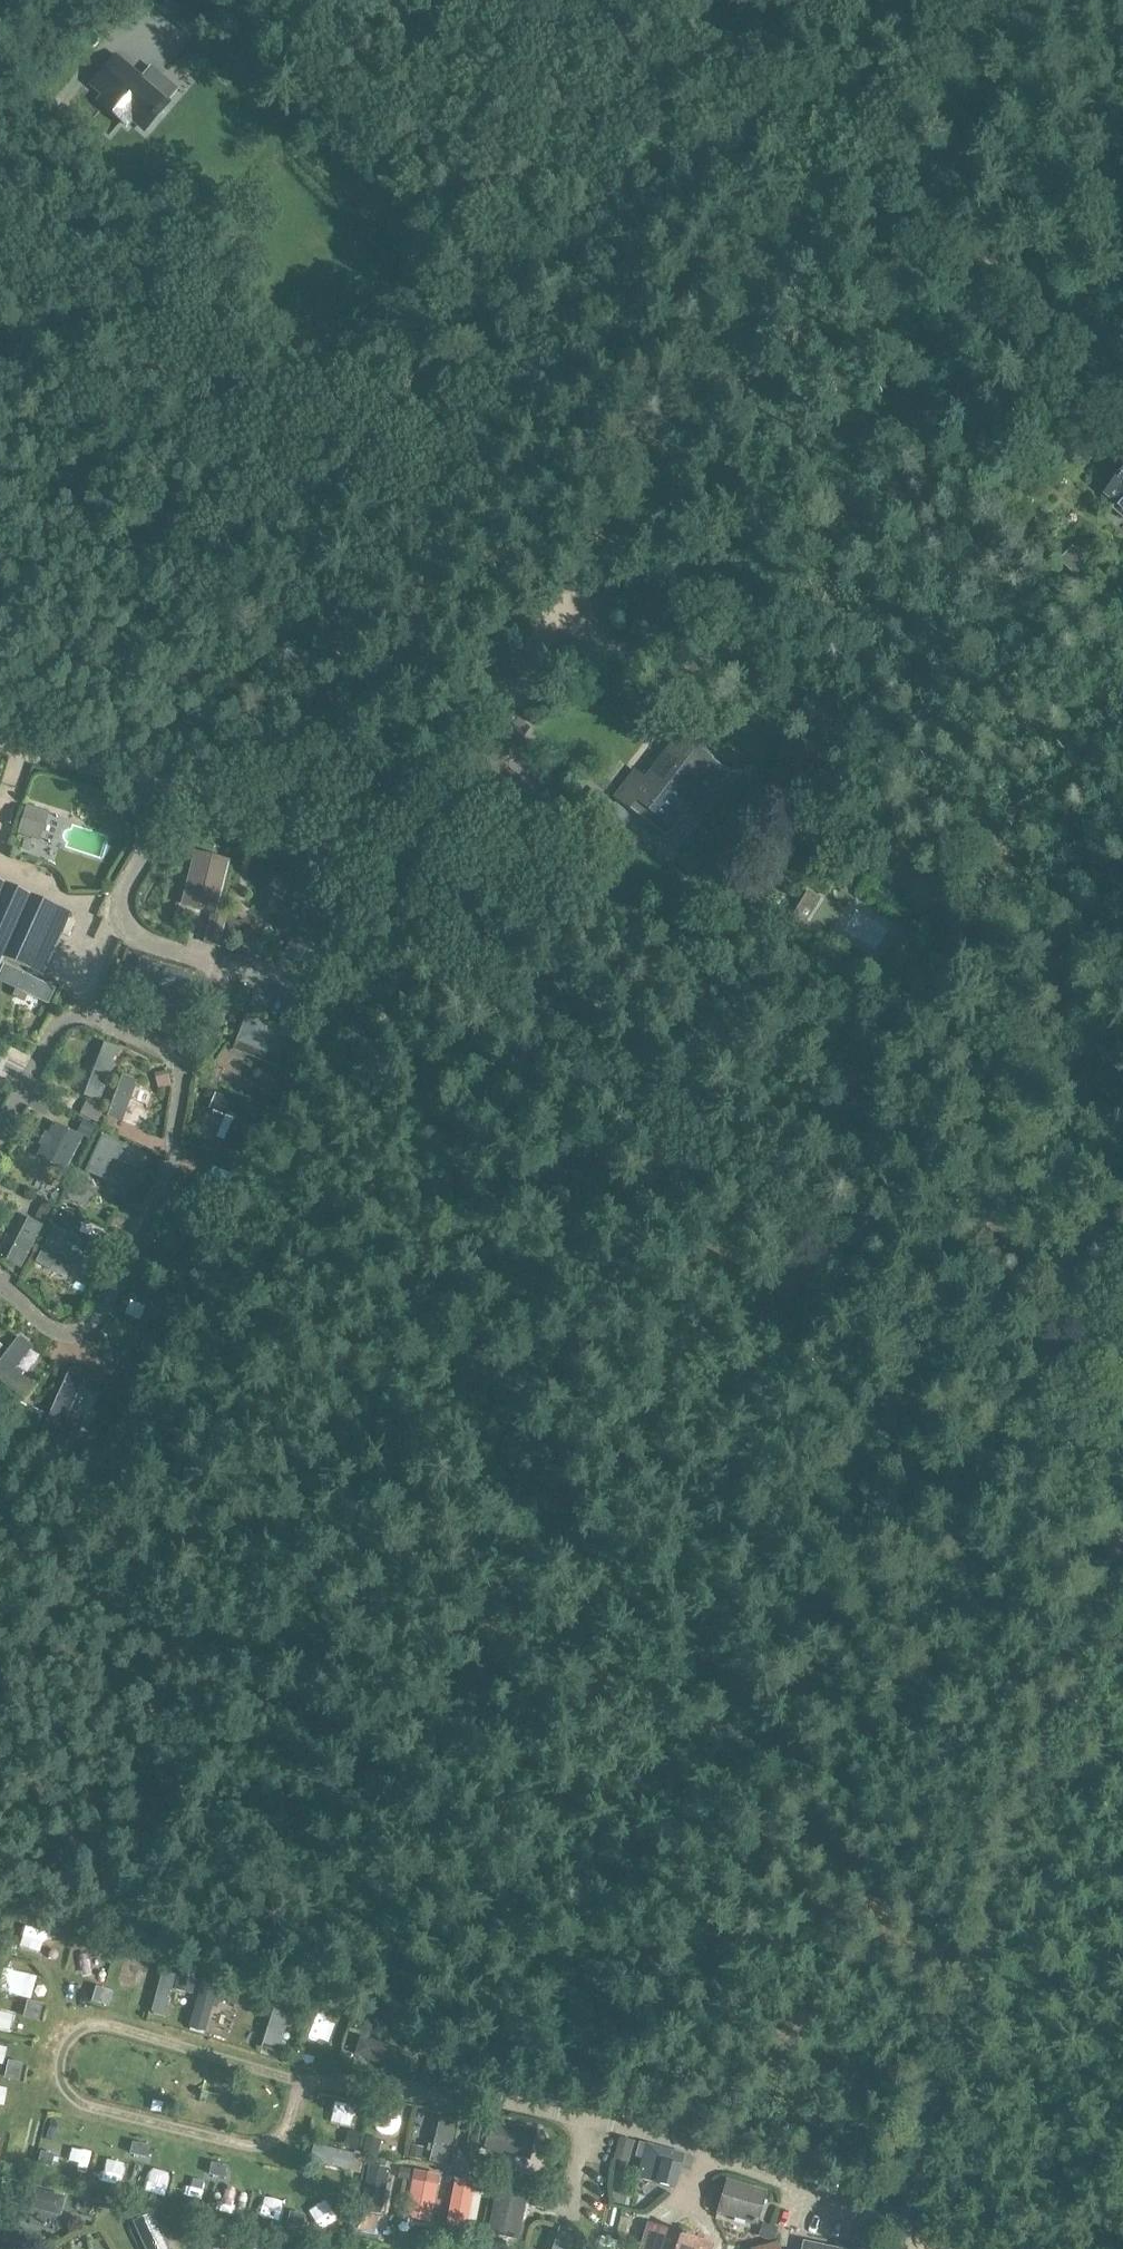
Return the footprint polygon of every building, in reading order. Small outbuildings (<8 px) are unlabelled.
[(160,8),(189,33),(207,13),(192,0),(167,0),(160,8)] [(120,60),(96,87),(109,98),(103,105),(130,128),(136,122),(145,130),(169,103),(153,89),(164,77),(155,70),(145,82),(120,60)] [(242,286),(262,289),(264,276),(244,273),(242,286)] [(1109,493),(1120,503),(1115,509),(1122,516),(1122,476),(1109,493)] [(504,708),(455,771),(488,796),(517,818),(538,790),(503,764),(531,729),(504,708)] [(619,796),(617,798),(622,801),(658,829),(667,836),(691,804),(696,808),(700,811),(729,773),(712,760),(713,758),(684,737),(683,738),(676,747),(673,744),(646,780),(641,776),(636,773),(621,793),(619,796)] [(50,815),(27,808),(19,834),(42,841),(50,815)] [(195,852),(190,873),(207,877),(199,909),(216,914),(229,860),(195,852)] [(2,956),(28,968),(46,928),(20,917),(29,899),(0,886),(0,961),(2,956)] [(808,890),(786,927),(803,937),(825,901),(808,890)] [(335,921),(305,908),(287,953),(317,965),(335,921)] [(211,915),(204,944),(219,947),(226,919),(211,915)] [(249,920),(228,924),(232,941),(253,936),(249,920)] [(149,965),(143,983),(170,992),(167,1001),(183,1006),(185,999),(191,978),(149,965)] [(249,1013),(238,1041),(267,1052),(264,1060),(276,1065),(290,1029),(249,1013)] [(256,1107),(219,1094),(213,1111),(235,1118),(227,1142),(242,1148),(256,1107)] [(83,1121),(77,1132),(90,1139),(96,1128),(83,1121)] [(46,1132),(39,1144),(43,1146),(37,1157),(66,1171),(83,1137),(54,1123),(49,1134),(46,1132)] [(103,1131),(86,1167),(100,1174),(111,1151),(138,1164),(145,1151),(103,1131)] [(39,1261),(67,1274),(83,1238),(56,1225),(39,1261)] [(135,1285),(129,1299),(131,1301),(146,1306),(152,1309),(143,1331),(158,1338),(168,1316),(174,1301),(135,1285)] [(31,1348),(19,1338),(0,1362),(0,1380),(24,1399),(34,1386),(14,1370),(31,1348)] [(69,1373),(40,1438),(55,1445),(59,1435),(69,1439),(72,1431),(78,1433),(85,1418),(69,1411),(83,1379),(69,1373)] [(87,2006),(88,1972),(76,1971),(74,2006),(87,2006)] [(97,1987),(93,2001),(109,2006),(113,1992),(97,1987)] [(24,2017),(38,2021),(42,2005),(28,2001),(24,2017)] [(190,2014),(174,2009),(169,2023),(186,2028),(190,2014)] [(5,2078),(19,2081),(23,2065),(9,2062),(5,2078)] [(443,2068),(438,2080),(450,2084),(454,2072),(443,2068)] [(490,2119),(484,2146),(530,2156),(536,2129),(490,2119)] [(7,2140),(10,2125),(0,2123),(0,2139),(7,2140)] [(361,2133),(348,2131),(345,2146),(358,2148),(361,2133)] [(382,2141),(367,2137),(363,2151),(367,2152),(366,2157),(377,2159),(382,2141)] [(614,2156),(632,2161),(637,2142),(618,2137),(614,2156)] [(646,2144),(642,2159),(637,2177),(675,2187),(680,2169),(689,2171),(693,2157),(646,2144)] [(76,2184),(81,2148),(60,2145),(54,2181),(76,2184)] [(42,2154),(39,2165),(52,2168),(55,2157),(42,2154)] [(349,2180),(350,2167),(313,2163),(312,2175),(349,2180)] [(411,2169),(400,2168),(399,2179),(409,2181),(411,2169)] [(407,2217),(432,2222),(440,2177),(416,2172),(407,2217)] [(125,2185),(126,2186),(141,2190),(144,2179),(132,2175),(128,2174),(125,2185)] [(483,2177),(481,2185),(483,2185),(481,2199),(487,2200),(491,2179),(483,2177)] [(767,2192),(725,2179),(715,2213),(757,2225),(767,2192)] [(518,2239),(526,2198),(496,2193),(488,2233),(518,2239)] [(451,2194),(446,2241),(470,2244),(475,2196),(451,2194)] [(231,2200),(215,2195),(212,2207),(228,2211),(231,2200)] [(639,2214),(623,2210),(619,2227),(634,2231),(639,2214)] [(298,2214),(290,2212),(287,2226),(303,2230),(306,2216),(298,2214)] [(639,2248),(675,2248),(680,2233),(647,2223),(639,2248)] [(779,2228),(763,2224),(759,2237),(775,2242),(779,2228)] [(186,2231),(183,2245),(194,2248),(197,2234),(186,2231)] [(680,2233),(675,2248),(712,2248),(714,2244),(680,2233)] [(546,2239),(543,2248),(572,2248),(546,2239)] [(823,2245),(803,2241),(801,2248),(822,2248),(823,2245)]
